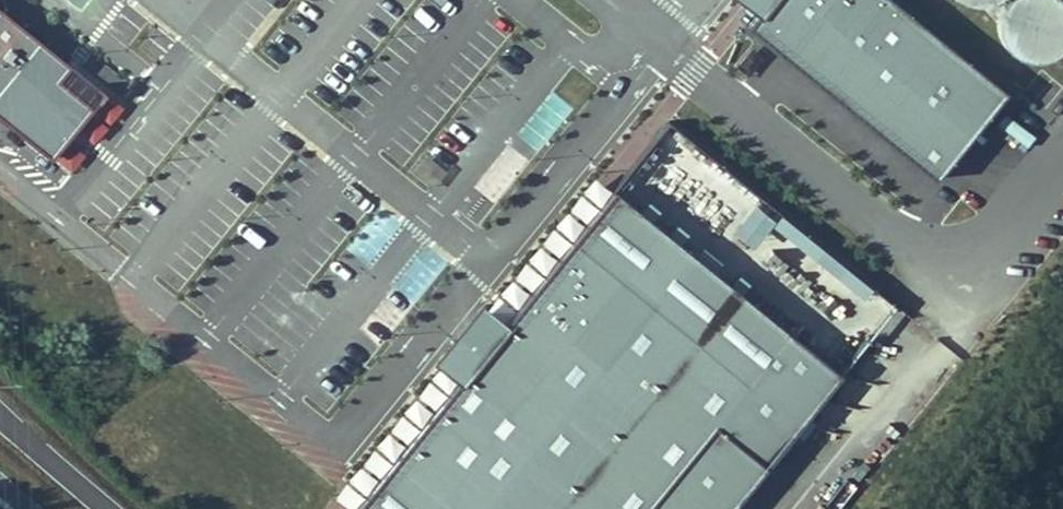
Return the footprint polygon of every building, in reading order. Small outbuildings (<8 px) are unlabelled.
[(975,105),(841,0),(752,0),(718,45),(907,191),(975,105)] [(955,6),(992,1),(999,53),(1062,46),(1062,0),(955,0),(955,6)] [(0,6),(0,112),(54,155),(94,105),(60,78),(72,63),(0,6)] [(475,186),(495,203),(529,163),(509,146),(475,186)] [(863,339),(893,302),(757,193),(732,224),(757,244),(771,227),(815,262),(803,277),(837,305),(818,327),(839,343),(851,329),(863,339)] [(588,206),(343,508),(713,508),(812,386),(588,206)] [(357,232),(348,250),(373,263),(382,244),(357,232)] [(777,296),(800,271),(770,244),(747,269),(777,296)]
